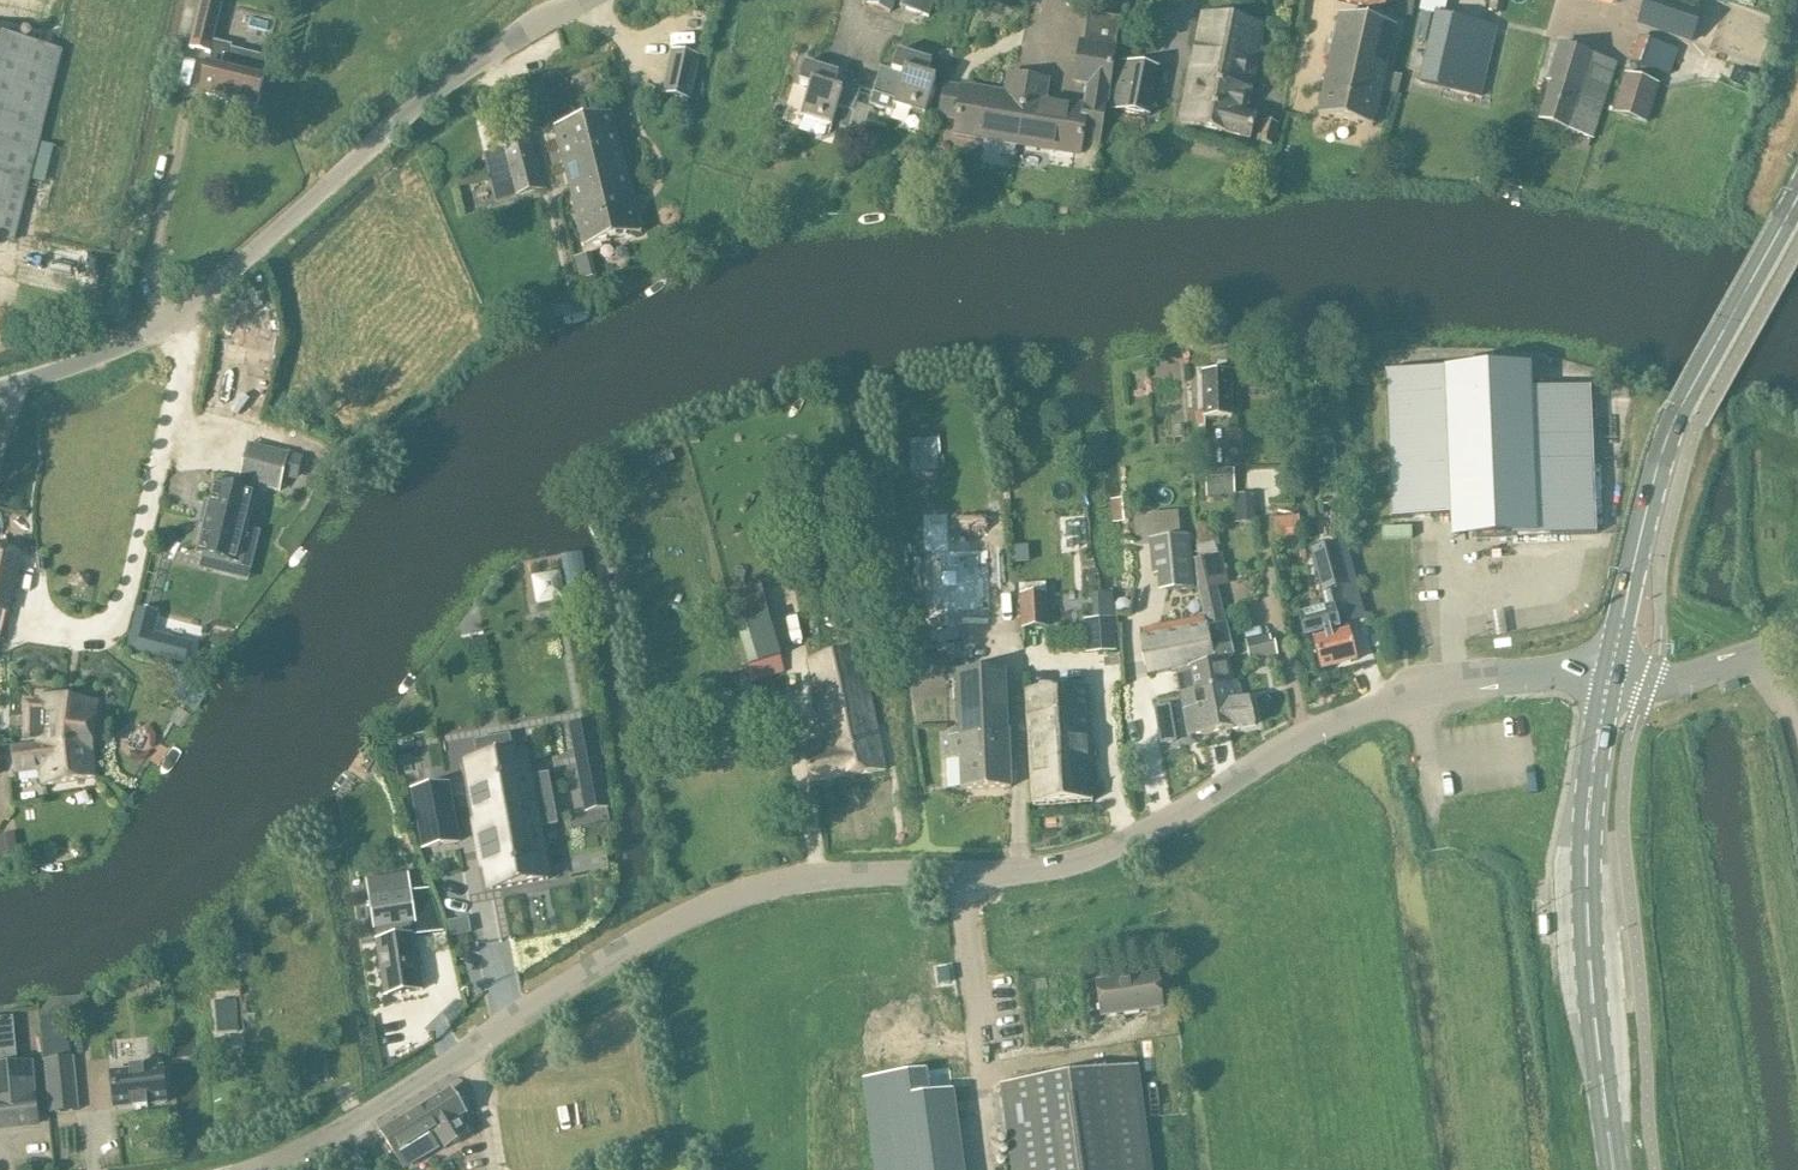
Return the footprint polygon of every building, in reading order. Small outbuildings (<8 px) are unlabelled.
[(202,0),(190,49),(210,53),(200,94),(257,108),(264,79),(263,79),(268,58),(231,49),(232,46),(211,41),(220,4),(202,0)] [(868,5),(890,12),(894,0),(869,0),(868,5)] [(901,8),(929,17),(934,0),(904,0),(901,8)] [(1388,0),(1338,0),(1337,1),(1385,11),(1388,0)] [(1415,0),(1400,0),(1397,13),(1411,17),(1415,0)] [(1637,26),(1691,45),(1701,17),(1704,9),(1688,3),(1685,11),(1654,0),(1647,0),(1637,26)] [(1250,142),(1255,117),(1245,115),(1264,25),(1202,12),(1179,123),(1250,142)] [(1028,78),(1017,145),(1079,155),(1081,141),(1098,144),(1114,49),(1119,19),(1085,13),(1080,43),(1073,82),(1088,85),(1084,107),(1043,100),(1046,81),(1028,78)] [(1372,127),(1394,28),(1339,16),(1318,115),(1372,127)] [(1480,97),(1496,31),(1434,16),(1418,82),(1480,97)] [(61,52),(0,37),(0,236),(13,240),(61,52)] [(1668,75),(1676,51),(1637,38),(1629,62),(1668,75)] [(1591,138),(1616,63),(1558,45),(1546,82),(1551,83),(1539,121),(1591,138)] [(700,57),(672,51),(662,94),(691,100),(700,57)] [(872,93),(867,106),(890,113),(892,106),(924,116),(935,79),(926,77),(931,62),(898,51),(889,79),(877,75),(872,93)] [(1110,108),(1150,116),(1159,69),(1119,61),(1110,108)] [(853,112),(860,89),(844,84),(845,81),(837,78),(838,73),(805,63),(798,84),(808,87),(799,117),(831,127),(837,107),(853,112)] [(1645,123),(1657,85),(1624,74),(1612,113),(1645,123)] [(954,134),(1017,145),(1028,78),(1008,75),(1005,95),(958,87),(943,85),(938,117),(957,120),(954,134)] [(569,188),(626,173),(611,115),(554,130),(569,188)] [(1274,146),(1280,125),(1262,120),(1256,141),(1274,146)] [(516,197),(542,190),(531,142),(484,154),(489,177),(510,172),(516,197)] [(641,231),(626,173),(569,188),(584,246),(641,231)] [(587,258),(573,261),(577,280),(591,277),(587,258)] [(1391,518),(1410,518),(1475,515),(1476,538),(1512,536),(1512,537),(1597,534),(1591,387),(1507,391),(1506,368),(1469,370),(1469,368),(1385,372),(1391,518)] [(1202,418),(1233,417),(1231,373),(1201,374),(1202,418)] [(938,471),(935,437),(910,439),(912,473),(938,471)] [(279,490),(287,454),(249,445),(241,482),(279,490)] [(1206,497),(1233,496),(1233,470),(1205,470),(1206,497)] [(236,561),(253,494),(215,485),(199,552),(236,561)] [(1299,517),(1275,519),(1277,538),(1301,536),(1299,517)] [(756,523),(718,530),(731,595),(769,587),(756,523)] [(1165,591),(1191,589),(1187,536),(1148,540),(1152,576),(1164,574),(1165,591)] [(1347,586),(1336,544),(1312,550),(1322,592),(1347,586)] [(7,612),(20,555),(0,551),(0,610),(7,612)] [(988,551),(932,552),(933,609),(989,608),(988,551)] [(1194,690),(1223,685),(1232,684),(1232,683),(1234,683),(1231,659),(1236,658),(1216,589),(1227,582),(1221,557),(1195,562),(1198,592),(1204,619),(1207,631),(1208,631),(1214,663),(1190,666),(1194,690)] [(558,575),(534,579),(538,603),(562,599),(558,575)] [(1046,594),(1021,596),(1022,627),(1047,626),(1046,594)] [(1340,628),(1333,605),(1297,614),(1304,638),(1324,632),(1326,637),(1312,640),(1319,670),(1357,660),(1349,631),(1331,635),(1330,631),(1340,628)] [(1116,651),(1114,617),(1092,619),(1094,652),(1116,651)] [(1207,631),(1204,619),(1138,630),(1139,643),(1145,673),(1175,668),(1182,708),(1197,705),(1198,711),(1226,707),(1223,685),(1194,690),(1190,666),(1214,663),(1208,631),(1207,631)] [(136,632),(132,648),(186,662),(190,646),(153,636),(136,632)] [(1246,641),(1249,661),(1277,656),(1274,644),(1271,644),(1269,637),(1246,641)] [(811,784),(884,769),(859,648),(807,659),(824,741),(803,745),(811,784)] [(1007,734),(1006,734),(1003,670),(952,672),(954,737),(947,737),(948,759),(959,759),(960,789),(1009,787),(1007,734)] [(1238,682),(1234,683),(1232,683),(1232,684),(1223,685),(1226,707),(1230,729),(1255,726),(1250,700),(1241,701),(1238,682)] [(1085,687),(1026,690),(1031,805),(1091,802),(1085,687)] [(27,702),(26,740),(36,740),(36,744),(36,748),(80,745),(81,758),(94,756),(93,751),(98,702),(37,695),(37,701),(37,702),(27,702)] [(1173,722),(1170,703),(1155,706),(1158,724),(1173,722)] [(1197,705),(1182,708),(1187,735),(1230,729),(1226,707),(1198,711),(1197,705)] [(593,719),(570,724),(581,785),(604,781),(593,719)] [(1172,732),(1159,734),(1162,752),(1175,750),(1172,732)] [(96,779),(94,756),(81,758),(80,745),(36,748),(36,744),(11,746),(13,770),(39,767),(42,785),(96,779)] [(526,753),(466,764),(489,890),(511,886),(548,879),(541,835),(526,753)] [(423,848),(458,842),(448,784),(413,790),(423,848)] [(0,835),(0,856),(8,855),(16,853),(20,852),(17,832),(0,835)] [(412,891),(369,898),(374,929),(376,940),(413,935),(413,936),(440,931),(426,889),(412,891)] [(466,920),(447,923),(450,937),(469,934),(466,920)] [(413,935),(376,940),(385,996),(421,990),(413,936),(413,935)] [(1101,1017),(1161,1008),(1156,975),(1096,983),(1101,1017)] [(235,1001),(216,1002),(218,1033),(237,1032),(235,1001)] [(41,1018),(40,1018),(43,1046),(67,1043),(64,1016),(41,1018)] [(231,1039),(219,1039),(219,1047),(231,1047),(231,1039)] [(72,1057),(45,1060),(50,1113),(77,1110),(72,1057)] [(14,1125),(36,1124),(34,1098),(31,1063),(18,1065),(9,1065),(5,1066),(0,1066),(0,1127),(14,1125)] [(129,1070),(110,1072),(114,1109),(133,1107),(133,1109),(147,1108),(147,1105),(166,1103),(162,1066),(143,1068),(143,1065),(129,1067),(129,1070)] [(1000,1086),(1011,1169),(1151,1169),(1144,1117),(1143,1110),(1140,1091),(1137,1067),(1000,1086)] [(863,1079),(875,1169),(962,1169),(951,1091),(928,1094),(924,1070),(863,1079)] [(451,1090),(424,1106),(438,1130),(435,1131),(445,1148),(467,1134),(457,1118),(466,1113),(451,1090)] [(416,1111),(381,1133),(395,1156),(396,1156),(403,1169),(418,1160),(418,1159),(438,1147),(430,1134),(435,1131),(438,1130),(424,1106),(416,1111)]
